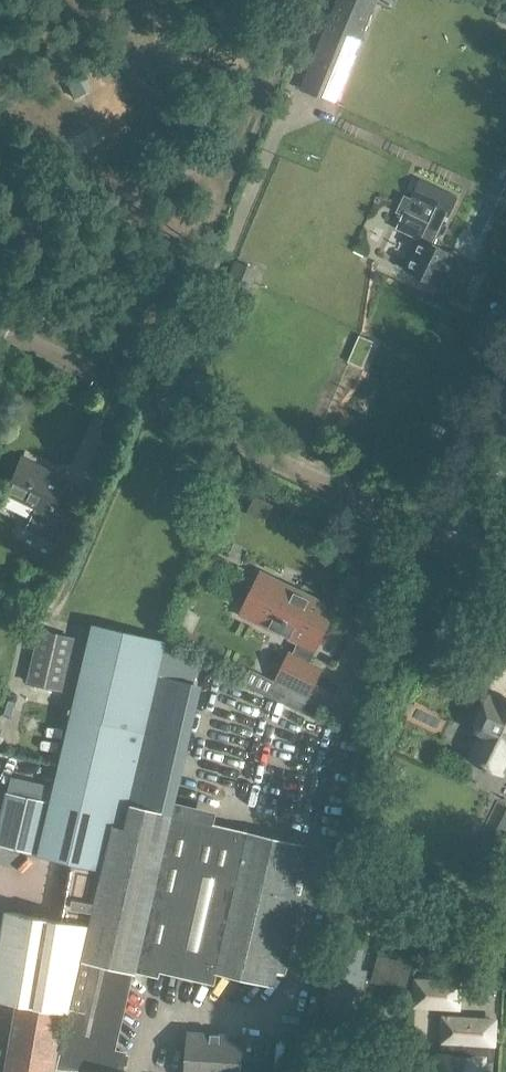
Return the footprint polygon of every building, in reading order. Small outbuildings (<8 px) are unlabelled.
[(300,89),(336,104),(378,0),(336,0),(300,89)] [(399,231),(420,241),(406,270),(455,293),(454,295),(472,303),(488,267),(471,259),(470,262),(432,244),(445,216),(449,218),(459,197),(420,179),(412,198),(404,195),(397,212),(405,216),(399,231)] [(234,260),(224,286),(247,295),(257,270),(234,260)] [(360,368),(369,372),(379,352),(370,348),(360,368)] [(3,494),(33,509),(24,528),(55,543),(59,535),(61,536),(63,532),(60,531),(73,506),(58,499),(67,480),(21,457),(3,494)] [(10,511),(6,521),(24,529),(28,518),(10,511)] [(329,606),(273,578),(254,617),(299,640),(294,652),(290,651),(269,692),(304,708),(324,667),(310,660),(323,632),(318,630),(329,606)] [(114,825),(123,826),(167,641),(93,624),(51,803),(39,852),(38,855),(74,863),(104,870),(114,825)] [(41,630),(28,685),(58,693),(71,637),(41,630)] [(499,697),(499,699),(497,699),(491,697),(490,699),(488,698),(485,704),(485,705),(478,719),(478,721),(475,726),(481,729),(482,733),(481,739),(471,759),(477,762),(478,762),(493,770),(501,774),(505,776),(505,701),(499,697)] [(412,739),(418,727),(403,719),(397,733),(392,742),(407,750),(412,739)] [(210,758),(221,761),(231,729),(220,725),(210,758)] [(316,755),(311,774),(329,779),(334,760),(316,755)] [(7,793),(0,823),(0,843),(39,852),(51,803),(7,793)] [(268,984),(301,844),(132,804),(126,827),(123,826),(114,825),(104,870),(94,910),(82,961),(81,961),(69,1009),(65,1009),(55,1068),(78,1071),(121,1071),(126,1053),(115,1051),(133,972),(137,973),(139,965),(215,983),(217,973),(268,984)] [(104,870),(74,863),(62,920),(7,911),(0,950),(0,1000),(18,1003),(6,1071),(54,1071),(55,1068),(65,1009),(69,1009),(81,961),(82,961),(94,910),(104,870)] [(367,970),(362,969),(366,951),(337,946),(326,1010),(351,1014),(355,992),(363,993),(367,970)] [(401,951),(399,960),(379,954),(371,981),(405,991),(415,954),(401,951)] [(418,976),(417,1008),(462,1010),(464,978),(418,976)] [(443,1043),(446,1043),(445,1057),(439,1057),(438,1071),(484,1071),(485,1059),(475,1059),(476,1044),(485,1045),(487,1021),(445,1019),(443,1043)] [(188,1030),(185,1071),(267,1071),(268,1059),(243,1058),(245,1034),(188,1030)]
